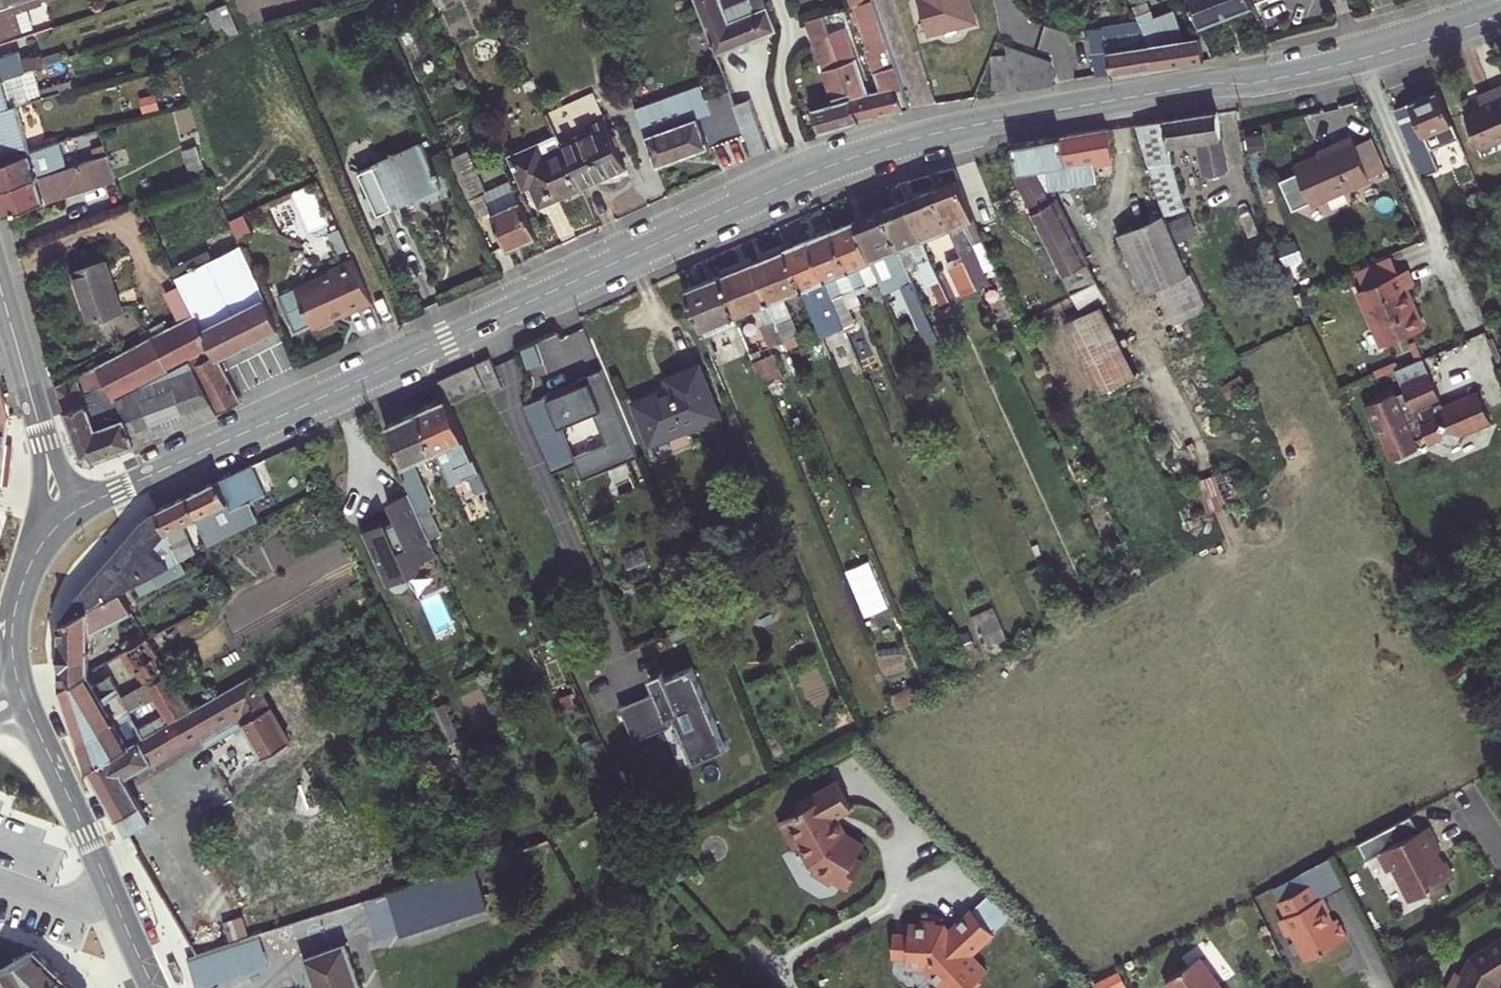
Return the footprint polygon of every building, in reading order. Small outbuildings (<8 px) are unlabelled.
[(0,7),(0,38),(21,31),(17,20),(15,12),(27,8),(39,5),(38,2),(38,0),(20,0),(0,7)] [(750,40),(777,29),(765,0),(747,0),(724,9),(721,0),(695,0),(716,53),(750,40)] [(911,107),(873,0),(869,0),(855,5),(872,53),(869,56),(882,90),(873,92),(881,114),(911,107)] [(927,31),(970,20),(966,2),(969,2),(968,0),(919,0),(923,15),(920,16),(922,22),(925,22),(927,31)] [(1199,25),(1253,4),(1252,0),(1189,0),(1199,25)] [(1145,1),(1133,4),(1136,12),(1148,10),(1145,1)] [(224,28),(228,37),(239,32),(227,5),(215,9),(224,28)] [(15,12),(17,20),(30,16),(27,8),(15,12)] [(207,11),(215,31),(224,28),(215,9),(207,11)] [(1203,59),(1200,35),(1185,38),(1174,9),(1153,17),(1150,9),(1148,10),(1136,12),(1139,19),(1150,43),(1154,67),(1203,59)] [(806,21),(814,43),(831,37),(829,34),(822,15),(806,21)] [(1090,78),(1112,73),(1154,67),(1150,43),(1139,19),(1088,29),(1094,60),(1087,61),(1090,78)] [(859,119),(881,114),(873,92),(868,93),(845,29),(829,34),(831,37),(859,119)] [(812,108),(820,132),(859,119),(831,37),(814,43),(823,69),(834,101),(812,108)] [(993,88),(1019,84),(1021,89),(1055,84),(1051,61),(1005,42),(1007,54),(991,55),(993,88)] [(45,64),(42,53),(23,59),(20,51),(0,56),(0,78),(33,68),(45,64)] [(73,88),(71,80),(39,89),(33,68),(0,78),(0,108),(16,104),(73,88)] [(635,108),(656,166),(745,133),(735,104),(730,90),(706,98),(701,84),(635,108)] [(1491,89),(1500,112),(1500,85),(1491,89)] [(1500,139),(1500,112),(1491,89),(1478,95),(1482,105),(1464,112),(1480,148),(1500,139)] [(1423,176),(1439,169),(1430,150),(1459,137),(1438,90),(1395,109),(1423,176)] [(556,134),(580,185),(626,165),(593,92),(547,113),(556,134)] [(745,133),(754,155),(769,150),(750,99),(735,105),(745,133)] [(30,151),(16,104),(0,108),(0,161),(30,151)] [(1144,151),(1164,214),(1186,209),(1171,161),(1168,143),(1199,138),(1205,175),(1226,172),(1217,111),(1136,124),(1144,151)] [(1055,263),(1061,274),(1086,261),(1055,198),(1052,199),(1047,189),(1096,181),(1092,161),(1112,157),(1107,128),(1011,144),(1016,172),(1013,172),(1032,211),(1029,212),(1055,263)] [(532,182),(542,203),(580,185),(556,134),(532,145),(533,147),(512,156),(525,185),(532,182)] [(1333,144),(1335,149),(1295,166),(1312,205),(1371,180),(1369,176),(1355,144),(1351,136),(1333,144)] [(1372,136),(1355,144),(1369,176),(1386,169),(1372,136)] [(357,171),(377,214),(441,185),(436,175),(441,174),(439,169),(434,171),(421,142),(379,161),(378,160),(373,162),(375,164),(357,171)] [(34,165),(58,157),(54,143),(30,151),(34,165)] [(184,149),(197,182),(208,179),(196,145),(184,149)] [(74,165),(71,158),(60,162),(58,157),(34,165),(30,151),(0,161),(0,187),(74,165)] [(490,210),(507,248),(537,234),(512,180),(484,193),(466,151),(450,158),(477,217),(490,210)] [(1150,220),(1164,214),(1144,151),(1134,153),(1139,174),(1136,175),(1144,199),(1140,200),(1150,220)] [(5,212),(116,178),(108,155),(74,165),(0,187),(0,194),(5,212)] [(962,179),(972,204),(985,199),(974,174),(962,179)] [(976,289),(989,283),(972,243),(982,239),(958,180),(934,190),(950,228),(961,256),(963,260),(976,289)] [(922,239),(950,228),(934,190),(907,201),(922,239)] [(930,283),(940,304),(949,300),(922,239),(907,201),(883,210),(899,249),(911,244),(918,266),(927,284),(930,283)] [(879,279),(884,291),(901,285),(921,330),(932,326),(908,270),(899,249),(883,210),(856,221),(871,260),(879,279)] [(1173,322),(1205,309),(1189,270),(1164,214),(1150,220),(1118,235),(1142,292),(1156,285),(1173,322)] [(857,293),(868,288),(867,284),(879,279),(871,260),(856,221),(833,231),(856,289),(857,293)] [(845,327),(855,323),(849,308),(843,294),(856,289),(833,231),(810,240),(826,279),(840,316),(845,327)] [(218,358),(278,327),(259,287),(237,237),(172,268),(195,313),(218,358)] [(823,342),(826,350),(838,344),(828,321),(840,316),(826,279),(810,240),(785,250),(801,289),(816,325),(823,342)] [(908,270),(918,266),(911,244),(899,249),(908,270)] [(784,340),(798,334),(783,296),(801,289),(785,250),(752,263),(784,340)] [(373,301),(354,258),(329,269),(327,274),(301,286),(299,293),(294,289),(280,296),(296,330),(312,323),(319,325),(345,313),(345,314),(373,301)] [(962,296),(976,289),(963,260),(957,262),(955,258),(946,261),(962,296)] [(74,269),(91,319),(121,308),(105,259),(74,269)] [(1106,299),(1086,261),(1061,274),(1080,312),(1106,299)] [(769,346),(784,340),(752,263),(719,276),(735,315),(754,308),(769,346)] [(1063,320),(1080,312),(1061,274),(1055,263),(1039,271),(1063,320)] [(1382,346),(1424,328),(1406,288),(1415,284),(1408,269),(1358,291),(1382,346)] [(719,276),(685,290),(702,329),(735,315),(719,276)] [(843,294),(849,308),(861,303),(857,293),(856,289),(843,294)] [(1303,298),(1305,310),(1315,308),(1313,296),(1303,298)] [(1082,315),(1116,383),(1136,372),(1103,305),(1082,315)] [(91,319),(92,321),(122,311),(121,308),(91,319)] [(240,394),(218,358),(195,313),(56,385),(81,453),(81,454),(94,460),(220,412),(244,401),(240,394)] [(702,329),(705,336),(710,334),(738,323),(735,315),(702,329)] [(1064,324),(1098,392),(1116,383),(1082,315),(1064,324)] [(816,344),(823,342),(816,325),(809,329),(816,344)] [(575,371),(596,363),(584,328),(562,336),(575,371)] [(705,336),(712,354),(717,352),(710,334),(705,336)] [(1500,366),(1500,357),(1492,337),(1487,340),(1499,367),(1500,366)] [(751,354),(763,383),(782,376),(773,353),(762,357),(760,350),(751,354)] [(1395,361),(1398,369),(1421,359),(1418,352),(1395,361)] [(491,357),(477,363),(487,388),(488,391),(502,385),(491,357)] [(1395,370),(1404,392),(1396,395),(1395,393),(1364,406),(1378,436),(1381,435),(1392,459),(1420,447),(1417,439),(1426,435),(1430,443),(1435,441),(1437,445),(1447,449),(1458,444),(1462,435),(1491,422),(1478,391),(1443,405),(1437,409),(1434,401),(1441,399),(1423,358),(1421,359),(1398,369),(1395,370)] [(474,364),(439,380),(447,398),(450,404),(461,399),(486,388),(474,364)] [(634,402),(651,444),(721,416),(700,365),(667,379),(670,387),(634,402)] [(10,415),(0,380),(0,418),(10,415)] [(471,495),(487,488),(450,404),(447,398),(418,412),(437,451),(445,470),(450,468),(457,464),(467,486),(471,495)] [(1434,401),(1437,409),(1443,405),(1441,399),(1434,401)] [(917,407),(923,419),(933,415),(928,402),(917,407)] [(403,466),(399,468),(409,491),(426,527),(436,522),(429,506),(433,505),(414,462),(437,451),(418,412),(385,426),(403,466)] [(6,444),(10,415),(0,418),(0,443),(6,444)] [(450,468),(461,489),(467,486),(457,464),(450,468)] [(196,518),(208,546),(258,521),(250,502),(263,496),(250,465),(219,479),(186,495),(196,518)] [(1196,482),(1208,512),(1243,499),(1233,469),(1196,482)] [(431,539),(426,527),(409,491),(388,501),(397,520),(388,524),(386,520),(382,521),(380,521),(374,522),(368,526),(367,528),(363,530),(367,537),(371,554),(375,561),(379,569),(384,575),(388,584),(389,584),(390,587),(395,587),(400,586),(408,579),(406,576),(412,564),(420,568),(424,560),(438,554),(431,539)] [(179,561),(195,552),(182,524),(196,518),(186,495),(156,510),(179,561)] [(156,510),(60,621),(121,590),(135,583),(157,572),(179,561),(156,510)] [(426,527),(431,539),(442,534),(436,522),(426,527)] [(644,548),(623,557),(628,570),(649,561),(644,548)] [(135,583),(141,595),(163,584),(157,572),(135,583)] [(121,590),(60,621),(61,666),(90,653),(90,633),(132,611),(121,590)] [(175,623),(182,635),(195,628),(189,616),(175,623)] [(998,637),(1005,634),(997,616),(981,624),(990,646),(1000,642),(998,637)] [(164,629),(167,634),(175,630),(172,624),(164,629)] [(123,645),(126,650),(146,639),(142,632),(131,639),(131,640),(123,645)] [(147,695),(150,701),(155,697),(177,684),(163,660),(148,638),(146,639),(126,650),(123,651),(134,670),(137,668),(149,687),(152,692),(147,695)] [(61,666),(62,686),(89,671),(90,670),(90,653),(61,666)] [(177,684),(190,678),(174,653),(163,660),(177,684)] [(681,713),(701,761),(727,750),(694,669),(661,682),(666,693),(659,695),(658,694),(622,709),(636,742),(672,727),(669,719),(681,713)] [(62,686),(67,702),(96,684),(89,671),(62,686)] [(294,739),(255,674),(193,710),(171,722),(152,733),(89,769),(128,836),(151,823),(126,778),(203,734),(210,745),(247,723),(266,756),(294,739)] [(67,702),(80,741),(129,712),(134,709),(145,703),(139,692),(125,700),(110,675),(96,684),(67,702)] [(155,697),(171,722),(193,710),(177,684),(155,697)] [(147,695),(152,692),(149,687),(139,692),(145,703),(150,701),(147,695)] [(891,696),(896,708),(917,699),(912,688),(891,696)] [(442,745),(460,738),(445,702),(427,710),(442,745)] [(129,712),(133,718),(138,716),(134,709),(129,712)] [(80,741),(89,769),(152,733),(148,726),(140,730),(133,718),(129,712),(80,741)] [(833,817),(851,807),(836,781),(797,802),(800,808),(779,820),(795,847),(800,845),(810,864),(816,866),(819,872),(829,876),(835,873),(851,879),(861,850),(854,847),(858,836),(846,832),(842,834),(833,817)] [(1412,904),(1452,879),(1442,863),(1438,865),(1432,855),(1437,852),(1423,829),(1415,835),(1404,818),(1350,846),(1363,867),(1376,859),(1387,877),(1392,873),(1412,904)] [(507,854),(491,859),(494,871),(510,866),(507,854)] [(1331,857),(1302,871),(1310,885),(1313,884),(1321,899),(1323,897),(1346,886),(1331,857)] [(355,903),(367,942),(488,903),(476,864),(355,903)] [(378,868),(321,889),(328,909),(385,889),(378,868)] [(1321,899),(1313,884),(1310,885),(1281,901),(1289,916),(1283,918),(1291,934),(1296,931),(1311,959),(1350,938),(1339,918),(1332,921),(1327,912),(1330,911),(1323,897),(1321,899)] [(972,908),(949,929),(944,924),(936,924),(936,920),(921,922),(923,937),(886,942),(888,965),(904,963),(905,973),(929,971),(929,977),(939,987),(975,987),(978,986),(978,979),(988,970),(972,953),(994,933),(972,908)] [(243,916),(225,921),(229,940),(248,935),(243,916)] [(187,956),(197,987),(269,964),(259,933),(196,953),(187,956)] [(1500,979),(1500,939),(1472,959),(1463,975),(1458,973),(1450,987),(1494,987),(1498,981),(1500,979)] [(304,957),(314,987),(362,987),(345,942),(304,957)] [(36,949),(0,969),(0,987),(40,987),(63,976),(36,949)] [(1199,956),(1164,981),(1169,987),(1222,987),(1199,956)] [(1093,981),(1095,987),(1125,987),(1120,973),(1093,981)] [(63,976),(40,987),(76,987),(63,976)]
